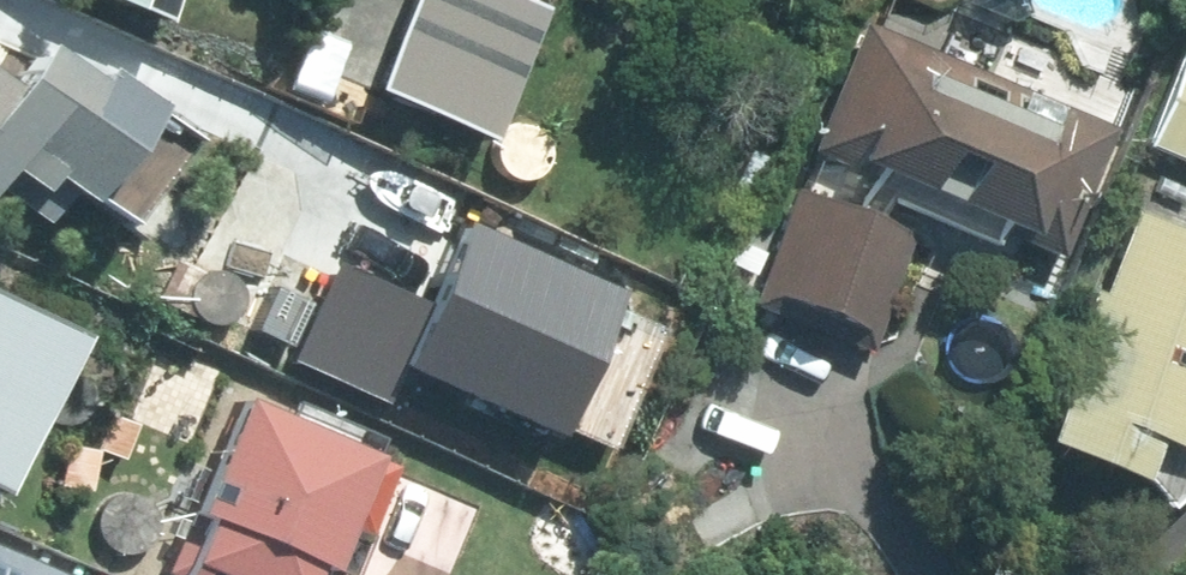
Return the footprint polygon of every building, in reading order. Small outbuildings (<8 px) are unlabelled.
[(364,105),(484,155),(543,15),(509,0),(408,0),(364,105)] [(1020,206),(1012,226),(1058,244),(1112,114),(1044,86),(1041,93),(854,15),(804,135),(842,150),(848,134),(889,152),(877,179),(985,223),(996,197),(1020,206)] [(23,163),(36,147),(66,171),(139,73),(95,38),(78,49),(34,16),(0,60),(0,146),(23,163)] [(1185,149),(1185,50),(1179,47),(1146,134),(1185,149)] [(724,254),(754,265),(745,286),(863,337),(909,227),(790,177),(763,242),(735,229),(724,254)] [(1129,199),(1036,418),(1131,459),(1159,491),(1185,467),(1185,223),(1129,199)] [(59,301),(0,271),(0,417),(59,301)] [(159,562),(190,574),(310,574),(319,552),(343,562),(388,456),(361,445),(367,431),(234,375),(187,486),(197,491),(176,539),(169,535),(172,532),(157,523),(143,545),(162,555),(159,562)] [(0,557),(0,574),(52,574),(0,557)]
